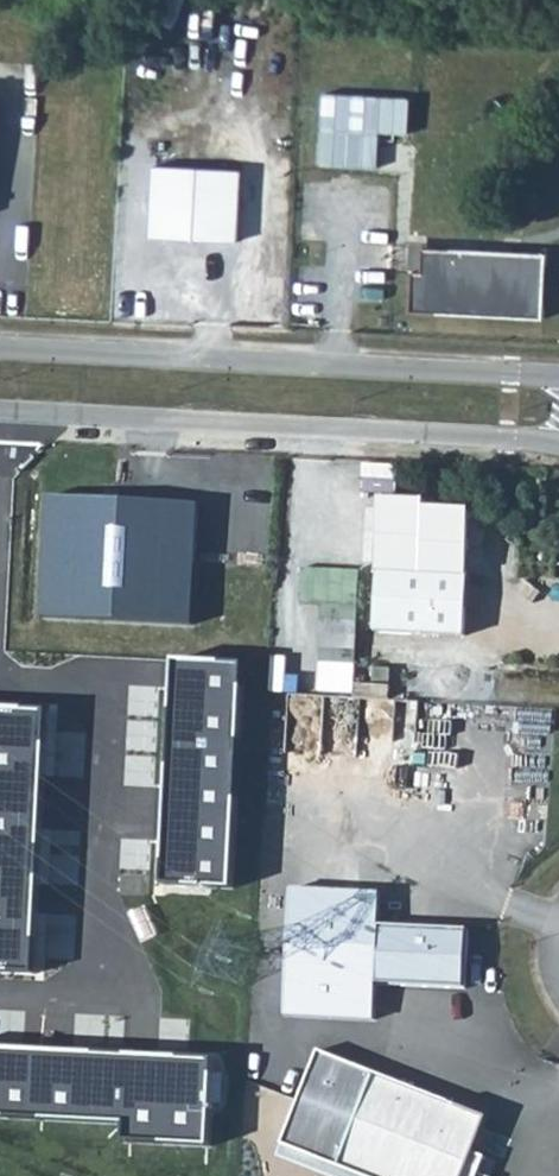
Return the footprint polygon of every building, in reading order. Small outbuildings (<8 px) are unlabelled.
[(153,237),(238,242),(242,170),(156,165),(153,237)] [(548,253),(424,247),(423,271),(413,271),(411,312),(545,318),(548,253)] [(195,503),(47,493),(40,619),(192,624),(195,503)] [(381,495),(375,632),(466,636),(466,634),(465,634),(467,578),(469,578),(472,506),(435,504),(435,498),(381,495)] [(305,566),(305,600),(324,601),(324,659),(361,660),(362,566),(305,566)] [(385,894),(298,888),(289,1016),(377,1021),(379,985),(383,926),(385,894)] [(469,930),(383,926),(379,985),(466,989),(469,930)] [(279,1159),(325,1175),(478,1175),(479,1175),(485,1158),(474,1153),(488,1117),(324,1052),(279,1159)]
